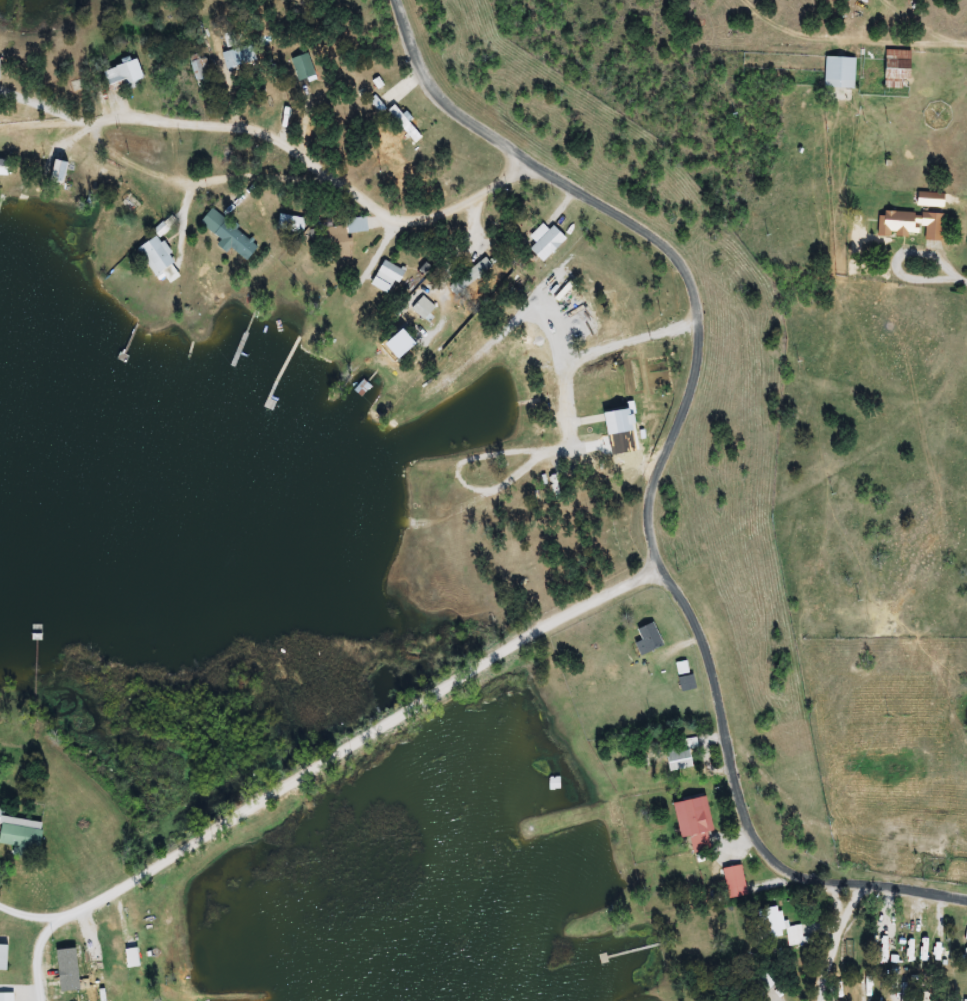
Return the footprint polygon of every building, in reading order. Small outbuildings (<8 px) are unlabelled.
[(257,67),(257,49),(226,49),(226,67),(257,67)] [(915,80),(915,50),(888,51),(888,89),(906,89),(906,80),(915,80)] [(318,78),(309,53),(292,59),(302,84),(318,78)] [(857,89),(857,57),(827,57),(827,89),(857,89)] [(206,58),(193,60),(198,84),(210,81),(206,58)] [(145,86),(144,65),(110,67),(111,88),(145,86)] [(51,187),(66,191),(73,164),(58,160),(51,187)] [(13,176),(13,161),(0,161),(0,176),(13,176)] [(144,206),(133,194),(124,203),(135,215),(144,206)] [(920,209),(948,209),(948,194),(920,194),(920,209)] [(224,240),(219,246),(230,254),(233,249),(251,262),(262,246),(213,210),(203,225),(224,240)] [(945,242),(946,215),(881,212),(880,236),(925,238),(925,241),(945,242)] [(304,235),(308,220),(283,214),(279,230),(304,235)] [(369,233),(369,218),(350,218),(350,233),(369,233)] [(349,260),(350,221),(328,220),(327,259),(349,260)] [(556,226),(551,230),(545,224),(531,237),(538,244),(533,250),(546,263),(569,239),(556,226)] [(139,249),(159,280),(180,267),(160,236),(139,249)] [(494,266),(487,258),(453,288),(460,296),(494,266)] [(408,271),(386,261),(377,279),(399,290),(408,271)] [(438,309),(425,297),(414,309),(426,321),(438,309)] [(610,414),(628,411),(625,393),(608,396),(610,414)] [(639,630),(644,640),(637,644),(644,657),(667,645),(655,622),(639,630)] [(683,692),(697,690),(691,661),(678,663),(683,692)] [(686,770),(684,751),(651,755),(653,767),(663,765),(663,772),(686,770)] [(713,850),(709,831),(715,831),(708,797),(676,803),(684,844),(692,842),(695,854),(713,850)] [(0,815),(0,838),(1,838),(0,844),(17,846),(16,853),(42,857),(47,820),(0,815)] [(762,910),(766,939),(787,936),(789,946),(803,944),(801,927),(785,928),(783,908),(762,910)] [(11,971),(12,945),(0,945),(0,971),(11,971)]
